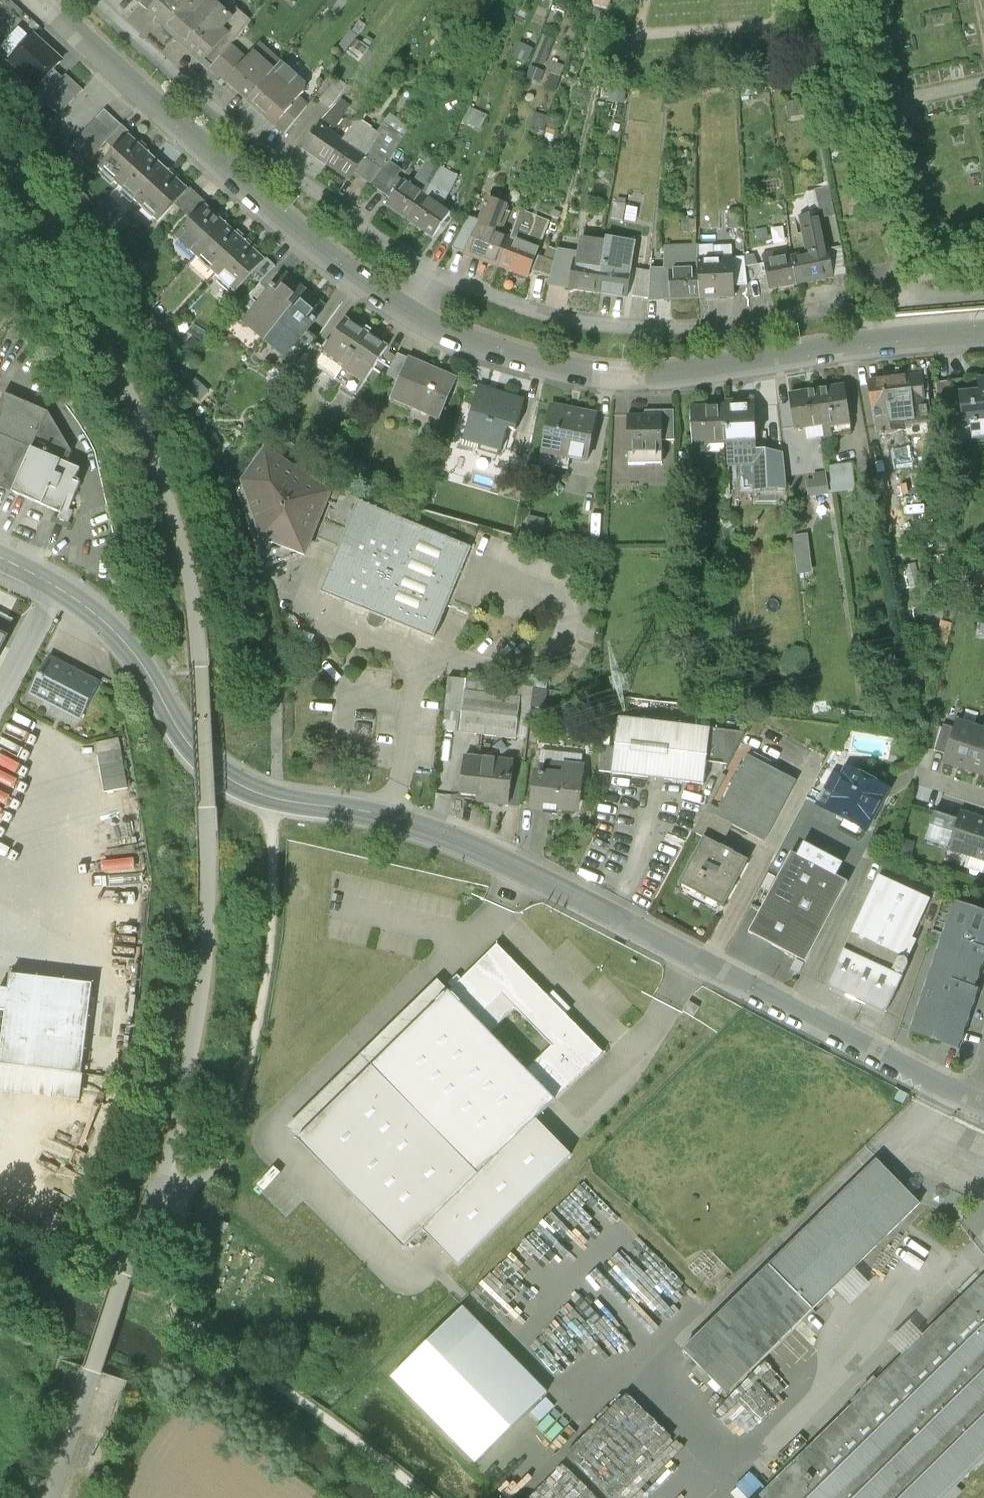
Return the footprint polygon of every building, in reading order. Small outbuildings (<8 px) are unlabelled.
[(140,5),(147,11),(157,0),(144,0),(140,5)] [(174,35),(206,0),(157,0),(147,11),(145,13),(153,20),(155,18),(174,35)] [(217,0),(206,0),(174,35),(195,54),(198,51),(205,57),(228,32),(222,26),(232,14),(217,0)] [(211,67),(213,65),(232,44),(252,21),(238,8),(232,14),(222,26),(228,32),(205,57),(198,51),(195,54),(193,56),(209,70),(211,67)] [(62,66),(33,41),(12,64),(40,90),(62,66)] [(211,67),(227,81),(248,58),(232,44),(213,65),(211,67)] [(227,81),(248,100),(276,69),(255,50),(248,58),(227,81)] [(248,100),(275,124),(300,97),(303,93),(306,83),(283,62),(276,69),(248,100)] [(532,65),(528,77),(541,82),(545,70),(532,65)] [(564,70),(554,67),(551,75),(561,78),(564,70)] [(83,89),(66,73),(42,99),(59,116),(83,89)] [(338,79),(320,101),(330,109),(347,87),(338,79)] [(627,93),(611,91),(610,103),(625,105),(627,93)] [(310,106),(300,97),(275,124),(285,133),(310,106)] [(342,100),(322,121),(336,130),(352,106),(342,100)] [(805,117),(803,102),(789,104),(791,119),(805,117)] [(725,103),(712,103),(712,112),(716,112),(716,116),(725,116),(725,103)] [(90,161),(107,142),(123,125),(106,110),(73,145),(90,161)] [(381,136),(366,157),(383,169),(388,162),(391,163),(410,129),(391,115),(378,134),(381,136)] [(547,122),(537,118),(533,129),(536,130),(530,148),(539,151),(545,135),(542,135),(547,122)] [(358,120),(343,142),(366,157),(381,136),(378,134),(358,120)] [(107,142),(117,151),(130,137),(133,134),(123,125),(107,142)] [(304,150),(327,166),(343,142),(320,126),(304,150)] [(101,168),(121,186),(150,155),(130,137),(117,151),(101,168)] [(366,157),(343,142),(327,166),(350,181),(354,174),(366,157)] [(121,186),(140,204),(169,173),(150,155),(121,186)] [(372,186),(383,169),(366,157),(354,174),(372,186)] [(402,171),(391,163),(388,162),(383,169),(372,186),(392,200),(404,182),(398,178),(402,171)] [(418,178),(432,186),(441,170),(427,162),(418,178)] [(188,191),(169,173),(140,204),(159,222),(175,205),(188,191)] [(388,206),(412,222),(428,199),(404,182),(392,200),(388,206)] [(778,192),(777,182),(767,182),(768,193),(778,192)] [(175,205),(192,221),(206,207),(208,204),(191,188),(188,191),(175,205)] [(805,194),(810,218),(820,216),(822,221),(835,218),(829,190),(805,194)] [(466,254),(502,268),(513,240),(498,234),(509,206),(490,198),(481,222),(466,254)] [(451,215),(428,199),(412,222),(435,238),(451,215)] [(176,238),(198,258),(227,227),(206,207),(192,221),(176,238)] [(520,213),(516,226),(545,236),(550,223),(520,213)] [(807,255),(791,258),(797,288),(835,281),(829,251),(822,221),(820,216),(810,218),(800,221),(807,255)] [(454,250),(466,254),(481,222),(470,218),(454,250)] [(684,224),(684,235),(698,235),(698,224),(684,224)] [(246,245),(227,227),(198,258),(217,276),(246,245)] [(767,231),(757,233),(758,243),(768,241),(767,231)] [(574,290),(600,294),(608,242),(582,238),(579,254),(574,290)] [(609,238),(608,242),(600,294),(628,299),(628,297),(632,270),(637,243),(609,238)] [(538,249),(513,240),(502,268),(527,278),(538,249)] [(265,262),(246,245),(217,276),(236,294),(253,276),(265,262)] [(672,270),(673,301),(702,300),(700,261),(699,247),(666,248),(667,270),(672,270)] [(835,281),(846,279),(840,249),(829,251),(835,281)] [(550,287),(574,290),(579,254),(560,251),(550,287)] [(763,259),(769,293),(797,288),(791,258),(779,260),(778,256),(763,259)] [(755,258),(746,259),(747,268),(759,267),(755,258)] [(746,259),(733,260),(734,288),(749,287),(747,268),(746,259)] [(268,260),(265,262),(253,276),(262,284),(277,268),(268,260)] [(733,260),(700,261),(702,300),(734,299),(734,288),(733,260)] [(652,274),(632,270),(628,297),(651,301),(652,274)] [(651,301),(673,301),(672,270),(667,270),(652,271),(652,274),(651,301)] [(245,323),(266,341),(307,291),(286,274),(245,323)] [(326,307),(307,291),(266,341),(286,357),(326,307)] [(324,355),(365,383),(389,347),(348,319),(324,355)] [(383,365),(391,371),(397,358),(391,354),(383,365)] [(388,377),(401,383),(411,359),(399,354),(397,358),(391,371),(388,377)] [(458,380),(411,359),(401,383),(394,399),(440,420),(458,380)] [(872,382),(880,434),(906,431),(905,422),(929,418),(923,375),(872,382)] [(960,397),(962,412),(966,445),(983,443),(983,380),(980,380),(982,395),(960,397)] [(942,415),(962,412),(960,397),(955,398),(953,383),(938,384),(942,415)] [(481,387),(465,441),(502,451),(509,429),(517,432),(526,400),(481,387)] [(844,388),(818,392),(823,424),(833,423),(833,426),(850,423),(844,388)] [(795,429),(823,424),(818,392),(790,397),(795,429)] [(13,493),(32,449),(66,464),(71,453),(48,413),(4,393),(0,403),(0,488),(13,493)] [(727,405),(727,409),(729,443),(729,465),(757,464),(755,404),(727,405)] [(589,461),(598,415),(553,406),(544,452),(589,461)] [(694,445),(729,443),(727,409),(692,411),(694,445)] [(647,412),(647,419),(665,418),(665,442),(677,442),(676,412),(647,412)] [(647,419),(629,419),(630,465),(665,465),(665,442),(665,418),(647,419)] [(79,470),(66,464),(32,449),(13,493),(60,514),(57,518),(69,523),(74,512),(69,510),(81,483),(75,480),(79,470)] [(267,449),(241,484),(269,544),(307,559),(336,497),(267,449)] [(760,464),(761,487),(785,486),(784,464),(760,464)] [(853,465),(831,468),(835,494),(857,491),(853,465)] [(830,495),(827,474),(814,475),(814,482),(809,482),(810,497),(830,495)] [(360,503),(321,595),(435,642),(474,550),(360,503)] [(810,535),(794,537),(798,575),(814,573),(810,535)] [(921,587),(916,565),(905,568),(910,590),(921,587)] [(936,645),(947,648),(953,625),(942,622),(936,645)] [(0,639),(0,664),(10,644),(0,639)] [(50,657),(30,695),(45,702),(47,697),(83,716),(100,683),(50,657)] [(461,732),(465,691),(466,682),(449,680),(443,730),(461,732)] [(521,687),(520,697),(517,720),(530,721),(534,688),(521,687)] [(520,697),(465,691),(461,732),(515,738),(517,720),(520,697)] [(941,717),(934,714),(931,723),(938,725),(941,717)] [(616,749),(613,774),(704,784),(710,729),(619,719),(616,749)] [(944,762),(965,768),(978,728),(957,722),(954,729),(946,755),(944,762)] [(924,748),(935,752),(943,729),(929,725),(924,748)] [(944,725),(943,729),(935,752),(946,755),(954,729),(944,725)] [(978,728),(965,768),(983,775),(983,731),(978,728)] [(600,773),(613,774),(616,749),(603,748),(600,773)] [(514,762),(465,757),(461,793),(483,795),(482,803),(509,805),(514,762)] [(748,757),(718,819),(766,843),(797,781),(748,757)] [(525,764),(514,762),(509,805),(521,807),(525,764)] [(537,770),(533,809),(581,814),(586,765),(566,763),(565,773),(537,770)] [(836,772),(819,804),(870,831),(892,789),(848,766),(843,776),(836,772)] [(957,821),(948,849),(983,860),(983,821),(959,813),(957,821)] [(926,842),(948,849),(957,821),(935,814),(926,842)] [(704,841),(679,890),(722,912),(748,863),(704,841)] [(794,855),(751,936),(806,965),(849,884),(794,855)] [(929,899),(878,876),(830,984),(885,1009),(916,941),(911,939),(929,899)] [(945,938),(983,951),(983,911),(957,901),(945,938)] [(945,938),(913,1032),(961,1048),(981,989),(977,987),(983,966),(983,951),(945,938)] [(460,1267),(573,1156),(537,1120),(605,1054),(498,946),(300,1140),(407,1249),(424,1231),(460,1267)] [(12,977),(10,991),(0,990),(0,994),(0,1012),(8,1012),(3,1052),(1,1067),(0,1067),(0,1094),(81,1103),(94,986),(12,977)] [(684,1012),(694,1018),(700,1008),(690,1002),(684,1012)] [(877,1157),(865,1146),(848,1166),(860,1177),(877,1157)] [(923,1206),(880,1161),(686,1351),(729,1395),(923,1206)] [(867,1268),(846,1287),(860,1302),(880,1283),(867,1268)] [(489,1274),(476,1294),(485,1300),(498,1281),(489,1274)] [(762,1497),(946,1497),(983,1460),(983,1276),(762,1497)] [(551,1397),(467,1312),(398,1379),(481,1464),(551,1397)] [(695,1472),(676,1455),(677,1454),(663,1442),(671,1434),(625,1393),(531,1497),(672,1497),(695,1472)]
